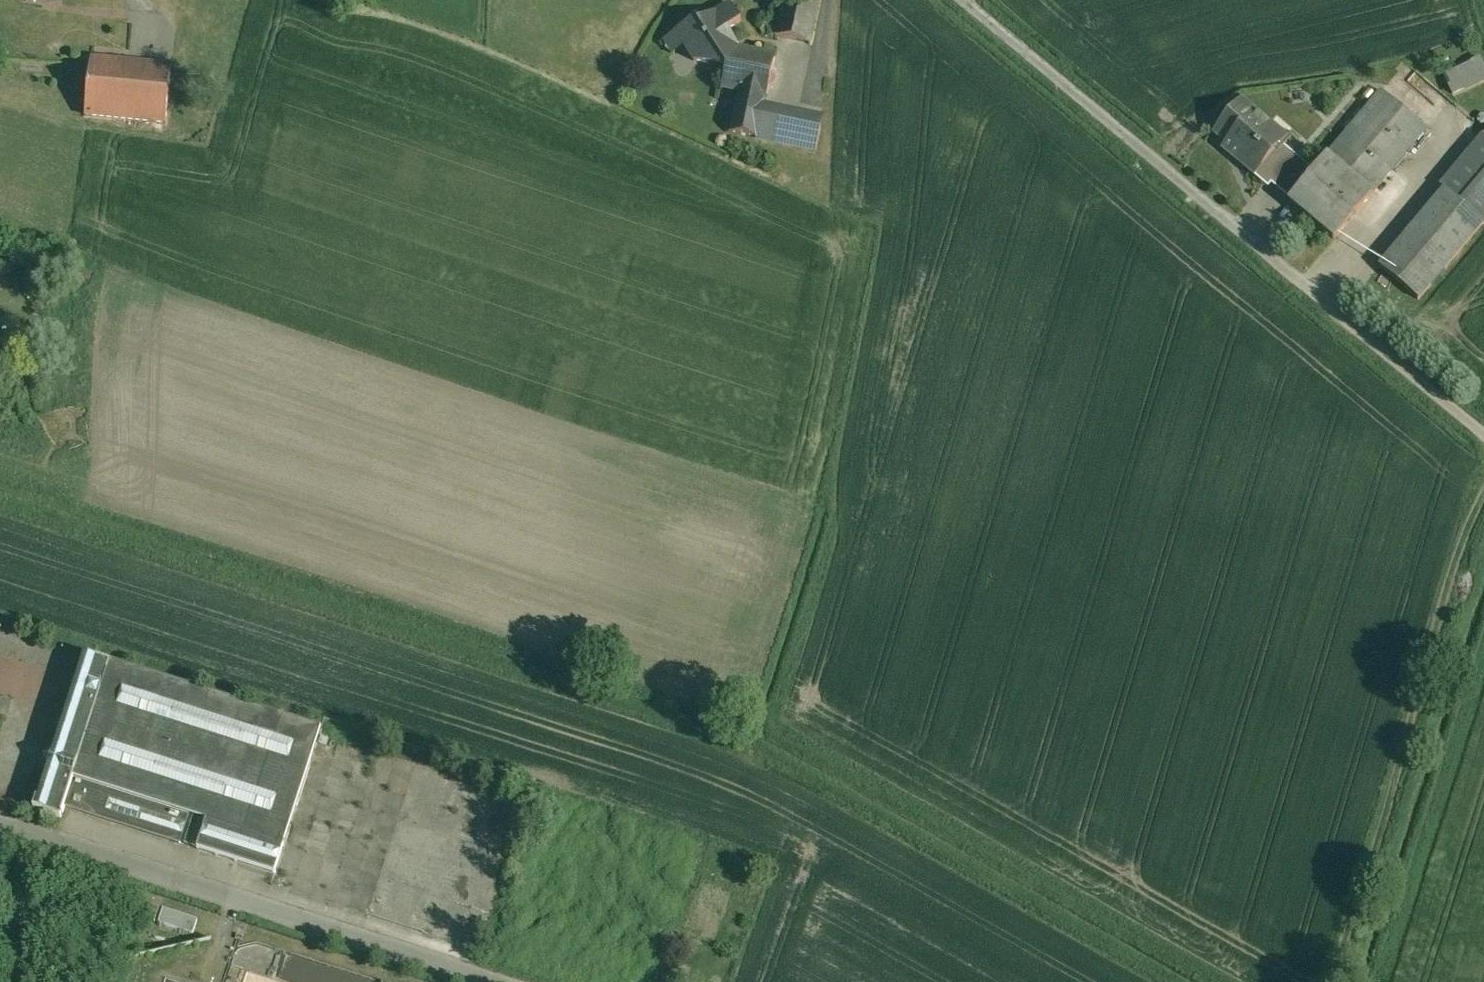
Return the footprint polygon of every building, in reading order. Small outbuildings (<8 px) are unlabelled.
[(776,35),(811,42),(819,0),(783,0),(776,35)] [(730,4),(699,24),(696,20),(664,41),(665,42),(677,35),(694,61),(727,68),(722,88),(739,91),(766,97),(775,57),(734,48),(733,48),(734,42),(727,30),(741,21),(730,4)] [(1449,73),(1459,95),(1483,84),(1483,57),(1449,73)] [(172,66),(91,58),(86,115),(166,124),(172,66)] [(821,129),(762,116),(766,97),(739,91),(730,132),(816,150),(821,129)] [(1292,201),(1289,204),(1335,242),(1373,196),(1371,195),(1426,129),(1382,92),(1315,174),(1292,201)] [(1315,174),(1264,131),(1270,124),(1241,100),(1214,133),(1228,145),(1223,150),(1254,175),(1252,178),(1264,188),(1268,182),(1292,201),(1315,174)] [(1441,187),(1444,190),(1445,189),(1483,222),(1483,137),(1483,136),(1441,187)] [(1444,190),(1380,267),(1419,299),(1483,222),(1445,189),(1444,190)] [(85,655),(54,754),(53,754),(45,758),(49,766),(38,799),(37,798),(34,809),(61,818),(63,812),(64,812),(74,778),(111,662),(89,655),(89,656),(85,655)] [(322,730),(111,662),(74,778),(190,816),(180,844),(276,875),(322,730)] [(190,816),(74,778),(65,807),(180,844),(190,816)] [(160,908),(149,904),(144,918),(155,921),(160,908)] [(198,920),(164,909),(159,922),(193,934),(198,920)]
